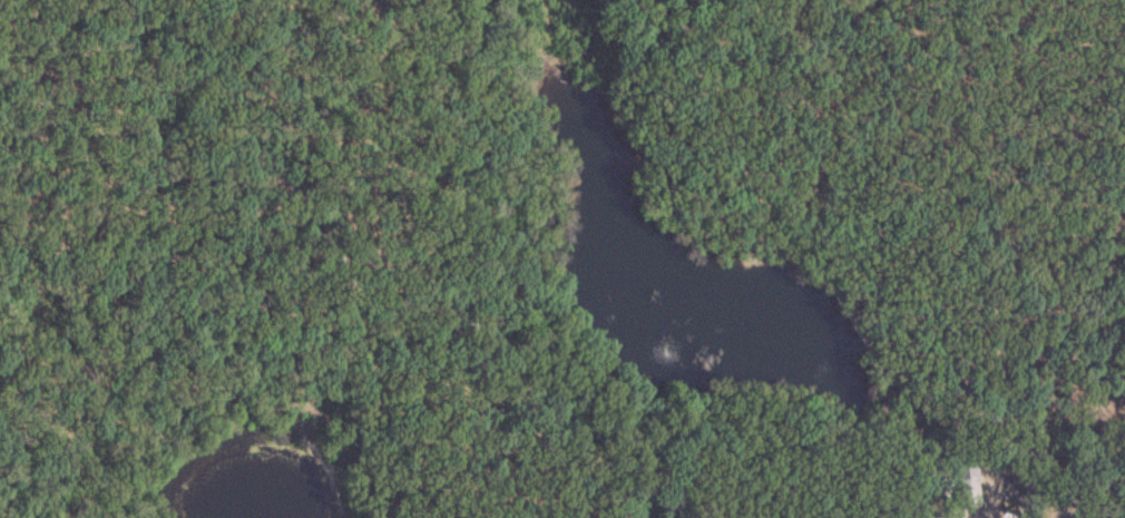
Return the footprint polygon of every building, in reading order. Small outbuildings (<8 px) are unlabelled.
[(957,504),(978,503),(977,478),(957,479),(957,504)]
